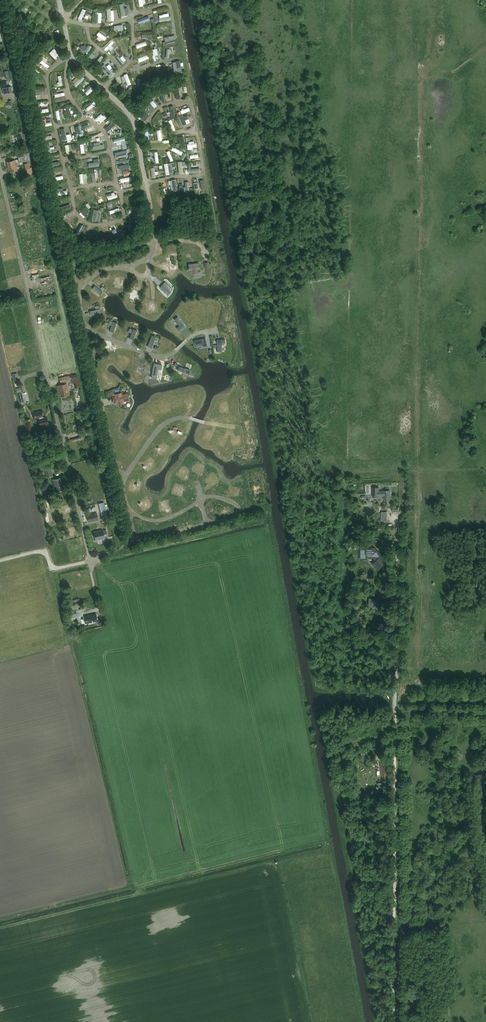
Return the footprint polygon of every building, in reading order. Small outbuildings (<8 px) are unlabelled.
[(123,3),(119,3),(122,15),(129,14),(128,7),(124,7),(123,3)] [(115,20),(114,10),(118,10),(118,7),(107,8),(108,20),(115,20)] [(83,8),(79,17),(83,19),(87,10),(83,8)] [(99,35),(97,38),(101,41),(103,39),(105,40),(108,37),(99,31),(97,34),(99,35)] [(172,39),(171,35),(162,37),(163,45),(177,43),(177,39),(172,39)] [(112,39),(104,47),(106,49),(112,44),(115,47),(117,44),(112,39)] [(122,46),(125,51),(128,49),(124,40),(118,43),(120,47),(122,46)] [(85,44),(82,49),(88,52),(92,45),(89,44),(88,46),(85,44)] [(55,58),(60,53),(55,47),(50,52),(55,58)] [(99,64),(105,57),(102,54),(95,62),(99,64)] [(43,55),(41,58),(43,59),(41,62),(48,67),(50,65),(46,62),(48,59),(43,55)] [(108,59),(101,65),(105,69),(112,62),(108,59)] [(126,74),(123,76),(128,83),(131,81),(126,74)] [(77,85),(83,79),(79,75),(73,81),(77,85)] [(89,85),(85,89),(89,94),(93,90),(89,85)] [(75,97),(77,100),(85,94),(82,91),(75,97)] [(93,106),(97,103),(95,101),(87,107),(91,112),(95,109),(93,106)] [(65,108),(69,118),(74,116),(70,106),(65,108)] [(150,116),(145,108),(139,112),(144,120),(150,116)] [(184,125),(191,122),(189,117),(193,116),(190,111),(180,115),(184,125)] [(100,120),(101,122),(106,118),(103,113),(95,118),(98,121),(100,120)] [(159,126),(165,124),(161,114),(158,116),(159,119),(157,120),(159,126)] [(44,125),(51,125),(51,122),(46,122),(46,115),(39,115),(40,123),(43,123),(44,125)] [(113,121),(105,128),(108,131),(116,124),(113,121)] [(77,137),(85,134),(81,124),(75,126),(77,132),(73,133),(76,140),(78,139),(77,137)] [(178,136),(180,143),(176,143),(177,147),(186,146),(184,135),(178,136)] [(128,148),(125,137),(114,139),(114,143),(117,142),(117,145),(122,143),(123,149),(128,148)] [(128,149),(114,152),(115,157),(129,155),(128,149)] [(30,174),(33,174),(32,167),(30,168),(29,163),(24,164),(23,162),(30,160),(28,153),(18,155),(20,167),(24,166),(25,170),(25,169),(26,175),(27,175),(27,177),(30,176),(30,174)] [(12,172),(17,171),(14,159),(7,161),(9,169),(12,169),(12,172)] [(176,161),(164,163),(166,174),(174,173),(172,167),(177,166),(176,161)] [(112,204),(109,205),(111,213),(121,211),(120,207),(113,209),(112,204)] [(92,219),(99,221),(102,210),(95,208),(92,219)] [(75,214),(68,220),(70,223),(77,218),(75,214)] [(105,229),(110,242),(115,240),(110,227),(105,229)] [(199,263),(189,265),(189,270),(192,270),(192,273),(197,272),(197,269),(199,269),(199,263)] [(41,285),(51,283),(49,276),(40,278),(41,285)] [(61,396),(69,395),(67,383),(57,385),(59,395),(60,395),(61,396)] [(121,395),(121,393),(117,394),(117,396),(114,397),(115,402),(117,402),(118,404),(123,403),(123,401),(126,400),(125,395),(121,395)] [(41,428),(44,427),(43,425),(48,424),(47,418),(43,419),(42,412),(33,414),(35,419),(39,417),(39,419),(39,420),(41,428)] [(56,491),(64,490),(61,478),(54,480),(56,491)] [(372,487),(372,497),(379,497),(379,496),(384,496),(384,500),(390,500),(390,491),(384,491),(379,491),(379,487),(372,487)] [(101,514),(108,512),(105,501),(98,503),(101,514)] [(89,522),(98,520),(96,513),(87,515),(89,522)] [(104,535),(107,534),(106,530),(94,533),(96,540),(105,538),(104,535)] [(361,548),(361,558),(367,558),(367,557),(373,557),(376,560),(373,564),(378,569),(384,564),(381,561),(384,558),(376,550),(373,550),(373,548),(361,548)] [(380,599),(368,598),(368,607),(380,608),(380,599)] [(72,613),(72,615),(70,615),(71,620),(73,620),(73,617),(74,617),(74,619),(76,619),(76,617),(76,616),(77,620),(80,620),(79,616),(83,615),(82,611),(79,611),(79,609),(77,610),(78,612),(74,613),(74,611),(72,611),(72,613)] [(96,619),(98,619),(97,614),(95,614),(95,613),(83,615),(85,623),(97,621),(96,619)] [(389,776),(389,762),(380,762),(380,775),(382,775),(382,776),(389,776)]
